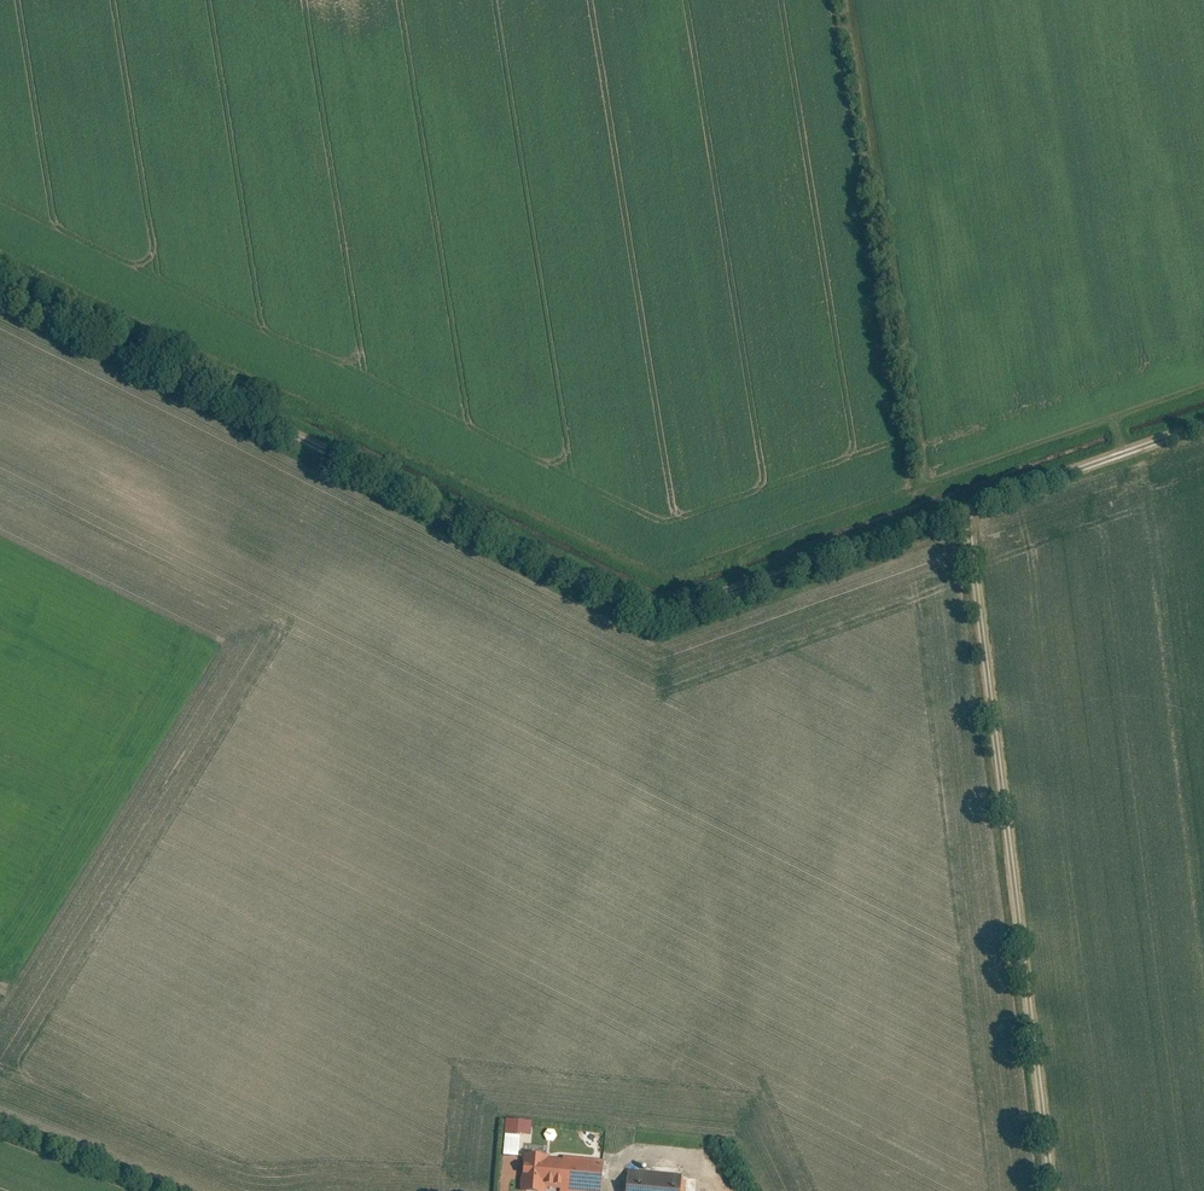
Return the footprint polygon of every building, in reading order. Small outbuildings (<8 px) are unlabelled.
[(530,1136),(531,1121),(505,1119),(502,1155),(517,1156),(519,1135),(530,1136)] [(522,1155),(518,1190),(545,1190),(545,1189),(559,1190),(600,1190),(603,1162),(562,1158),(562,1161),(548,1160),(548,1158),(522,1155)] [(627,1170),(625,1190),(679,1190),(681,1175),(627,1170)]
